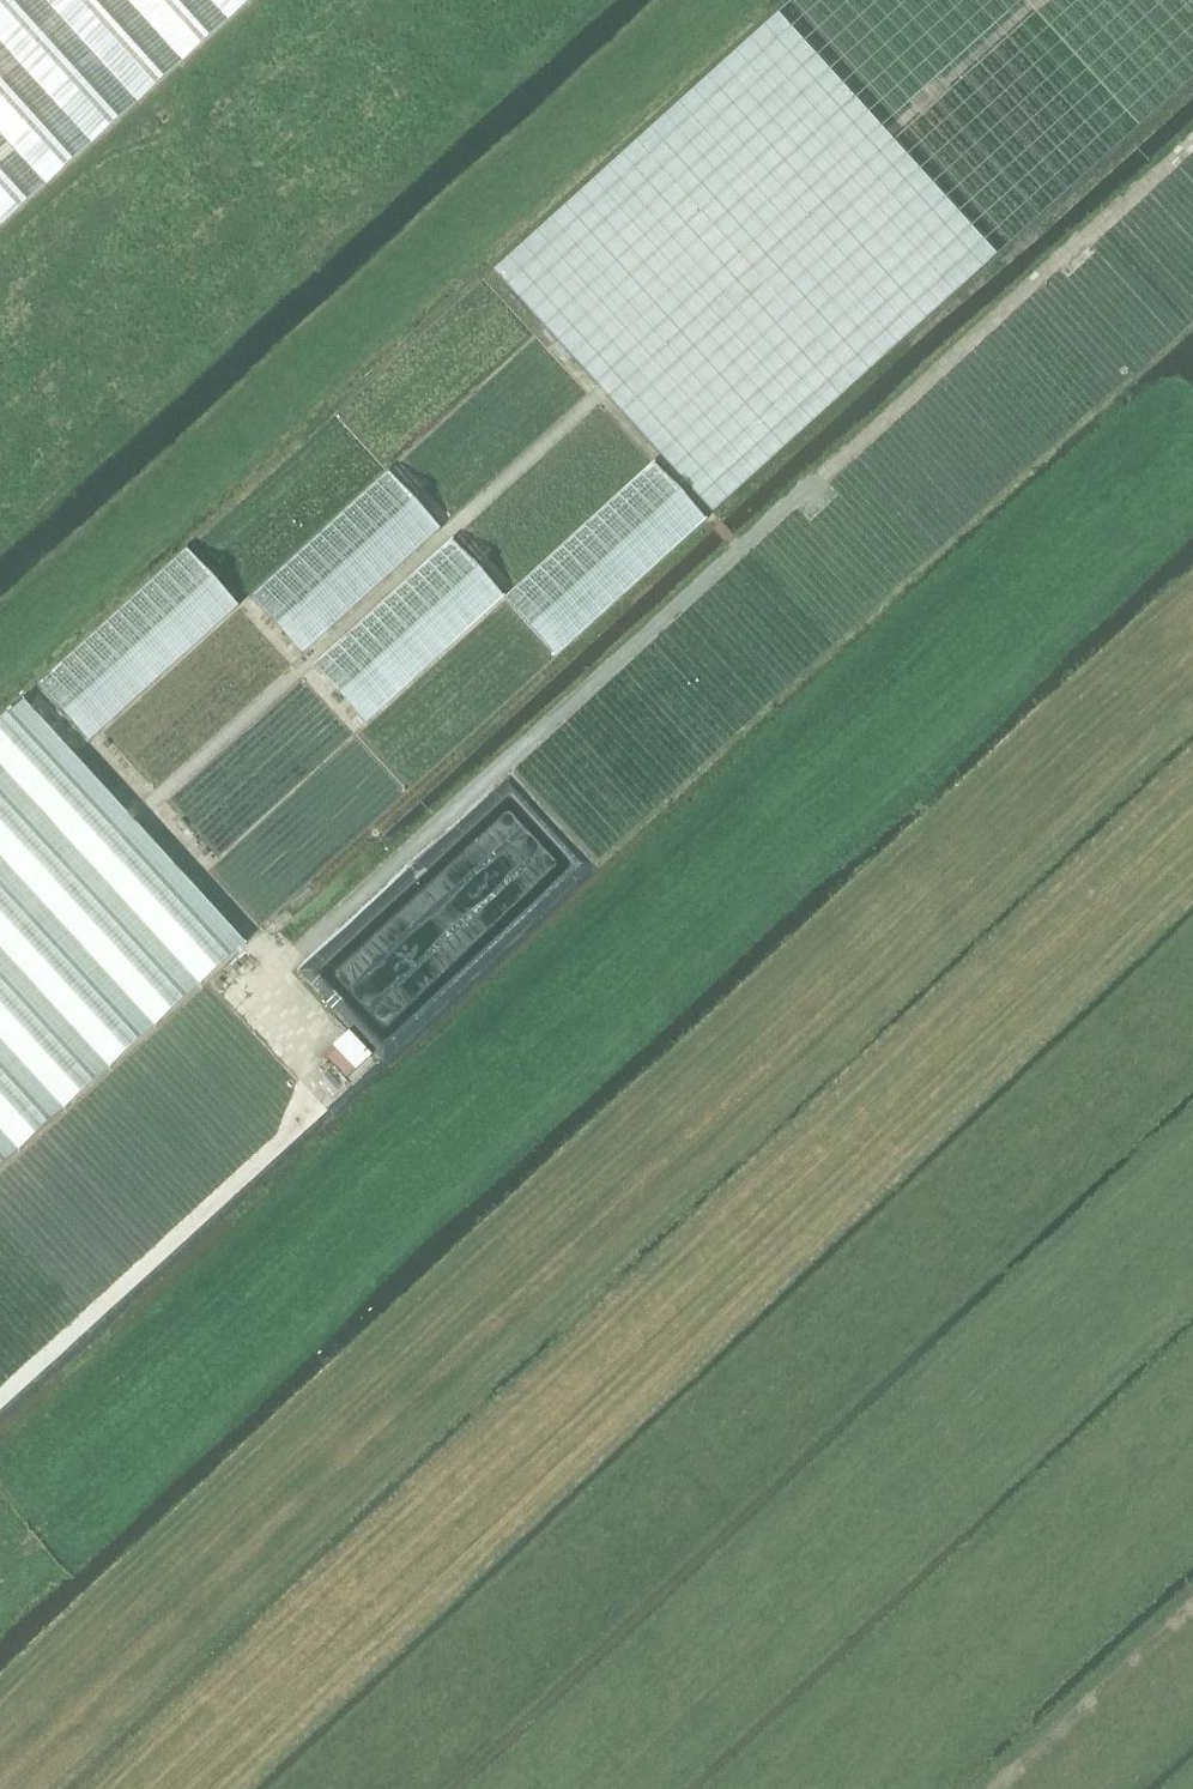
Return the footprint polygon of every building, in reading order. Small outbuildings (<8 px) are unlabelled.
[(251,0),(0,0),(0,227),(251,0)] [(494,271),(712,513),(1192,78),(1192,0),(793,0),(494,271)] [(66,1108),(246,944),(24,700),(0,722),(0,1168),(66,1108)]
